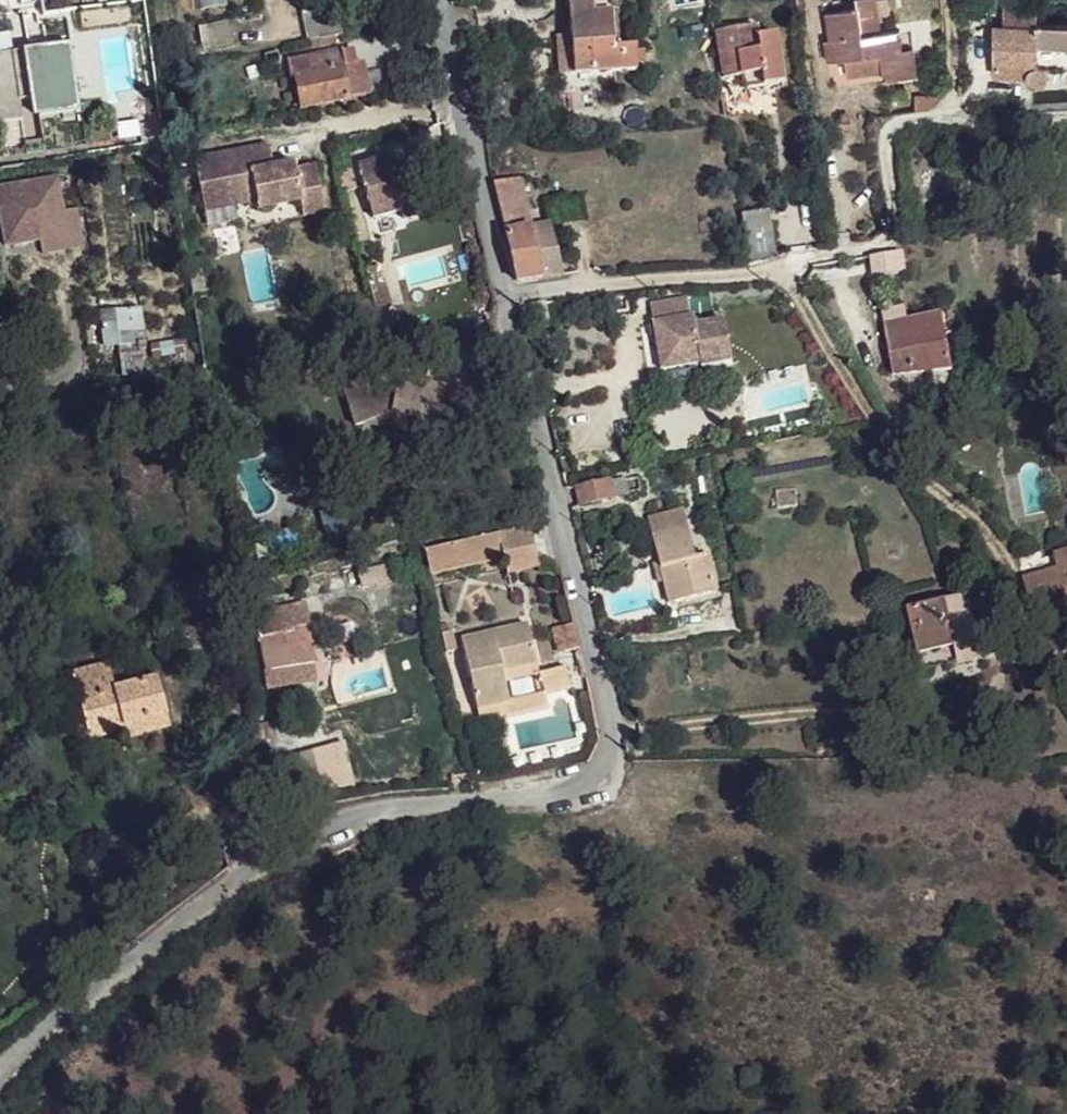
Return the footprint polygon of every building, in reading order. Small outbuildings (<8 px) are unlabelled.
[(20,15),(42,11),(41,0),(18,0),(20,15)] [(224,9),(223,0),(195,0),(196,11),(224,9)] [(314,10),(315,9),(313,0),(301,0),(303,12),(314,10)] [(328,10),(321,4),(316,0),(313,0),(315,9),(314,10),(314,13),(318,12),(328,10)] [(572,16),(613,12),(613,0),(593,0),(586,1),(571,2),(572,16)] [(854,7),(827,12),(833,63),(845,61),(881,56),(883,72),(884,79),(914,75),(911,53),(896,55),(893,33),(879,35),(873,0),(853,0),(854,7)] [(1025,74),(1025,77),(1027,79),(1030,81),(1034,83),(1038,84),(1041,82),(1045,80),(1046,75),(1047,72),(1045,68),(1043,65),(1040,63),(1066,64),(1066,22),(1037,22),(1038,5),(1011,4),(1010,24),(995,24),(994,74),(1025,74)] [(323,40),(351,35),(345,7),(328,10),(318,12),(323,40)] [(310,43),(323,40),(318,12),(314,13),(314,10),(303,12),(310,43)] [(613,12),(572,16),(574,38),(575,74),(617,72),(636,70),(636,47),(615,48),(613,12)] [(718,43),(724,79),(744,76),(746,86),(778,81),(770,26),(756,28),(758,39),(718,43)] [(323,40),(321,41),(322,47),(338,44),(337,38),(323,40)] [(575,74),(574,38),(557,39),(560,76),(575,74)] [(0,55),(0,124),(24,120),(21,101),(37,99),(40,117),(81,111),(70,44),(30,50),(31,57),(15,60),(14,53),(0,55)] [(30,50),(14,53),(15,60),(31,57),(30,50)] [(355,50),(339,53),(342,67),(342,68),(349,98),(350,100),(371,95),(364,63),(358,64),(355,50)] [(309,59),(312,73),(342,67),(339,53),(309,59)] [(267,68),(281,65),(278,54),(265,56),(267,68)] [(881,56),(845,61),(847,77),(883,72),(881,56)] [(312,73),(309,59),(287,63),(291,77),(296,76),(312,73)] [(260,79),(256,67),(246,70),(250,82),(260,79)] [(302,110),(350,100),(349,98),(342,68),(342,67),(312,73),(296,76),(302,110)] [(744,76),(724,79),(726,90),(746,86),(744,76)] [(918,95),(918,110),(933,108),(944,94),(945,94),(918,95)] [(267,146),(193,160),(197,184),(227,177),(233,207),(255,202),(257,210),(299,202),(302,217),(323,212),(314,166),(294,170),(293,164),(272,168),(267,146)] [(358,167),(374,220),(401,212),(404,221),(427,214),(411,158),(388,164),(387,159),(358,167)] [(0,188),(0,224),(5,249),(40,241),(69,236),(65,212),(58,177),(0,188)] [(227,177),(197,184),(203,213),(233,207),(227,177)] [(498,206),(505,233),(533,228),(531,222),(521,179),(493,183),(498,206)] [(69,236),(40,241),(43,255),(84,247),(77,210),(65,212),(69,236)] [(742,217),(749,265),(769,259),(776,257),(769,212),(742,217)] [(517,283),(562,275),(550,225),(538,227),(533,228),(505,233),(517,283)] [(874,258),(876,277),(906,273),(904,255),(898,256),(898,254),(874,258)] [(370,288),(377,312),(389,309),(393,308),(385,284),(370,288)] [(688,299),(653,306),(656,324),(691,317),(688,299)] [(377,312),(381,328),(393,325),(389,309),(377,312)] [(887,313),(889,326),(916,322),(914,309),(887,313)] [(146,351),(141,310),(101,315),(105,349),(119,348),(119,355),(146,351)] [(691,317),(656,324),(661,353),(701,346),(698,326),(696,316),(691,317)] [(954,372),(944,317),(916,322),(889,326),(887,326),(895,376),(954,372)] [(726,321),(718,322),(730,363),(733,362),(726,321)] [(702,364),(703,367),(730,363),(718,322),(698,326),(701,346),(704,364),(702,364)] [(992,323),(993,341),(1005,340),(1003,322),(992,323)] [(182,339),(150,345),(153,360),(185,354),(182,339)] [(661,353),(663,371),(702,364),(704,364),(701,346),(661,353)] [(390,371),(343,387),(356,427),(365,424),(389,415),(415,420),(412,434),(434,438),(445,388),(423,384),(421,393),(395,387),(392,377),(390,371)] [(395,387),(421,393),(423,384),(392,377),(395,387)] [(389,415),(365,424),(412,434),(415,420),(389,415)] [(609,482),(577,490),(580,505),(613,498),(626,495),(624,481),(609,482)] [(345,508),(313,515),(317,536),(349,530),(345,508)] [(651,519),(661,564),(665,584),(669,604),(714,592),(707,561),(699,563),(686,510),(651,519)] [(425,551),(431,575),(504,557),(507,574),(540,566),(530,527),(425,551)] [(1055,572),(1066,569),(1066,555),(1051,559),(1055,572)] [(665,584),(661,564),(654,566),(658,586),(665,584)] [(1024,581),(1036,621),(1063,614),(1061,602),(1066,600),(1066,569),(1055,572),(1024,581)] [(264,671),(315,664),(306,601),(256,612),(264,671)] [(950,602),(908,611),(918,657),(954,650),(957,665),(976,660),(966,604),(951,606),(950,602)] [(521,628),(529,668),(538,666),(530,626),(521,628)] [(491,635),(499,674),(504,674),(529,668),(521,628),(491,635)] [(580,654),(574,630),(559,633),(566,658),(580,655),(580,654)] [(566,658),(559,633),(554,635),(560,660),(566,658)] [(491,635),(482,636),(491,676),(493,688),(507,685),(504,674),(499,674),(491,635)] [(491,676),(482,636),(462,641),(477,713),(511,706),(507,685),(493,688),(491,676)] [(954,650),(918,657),(921,673),(957,665),(954,650)] [(71,674),(91,743),(124,733),(123,729),(167,716),(156,677),(113,688),(107,664),(71,674)] [(315,664),(264,671),(267,691),(318,683),(315,664)] [(529,668),(504,674),(507,685),(541,678),(538,666),(529,668)] [(569,672),(541,678),(546,698),(573,692),(569,672)] [(548,709),(546,698),(511,706),(477,713),(480,724),(548,709)] [(167,716),(123,729),(124,733),(127,741),(170,728),(167,716)]
